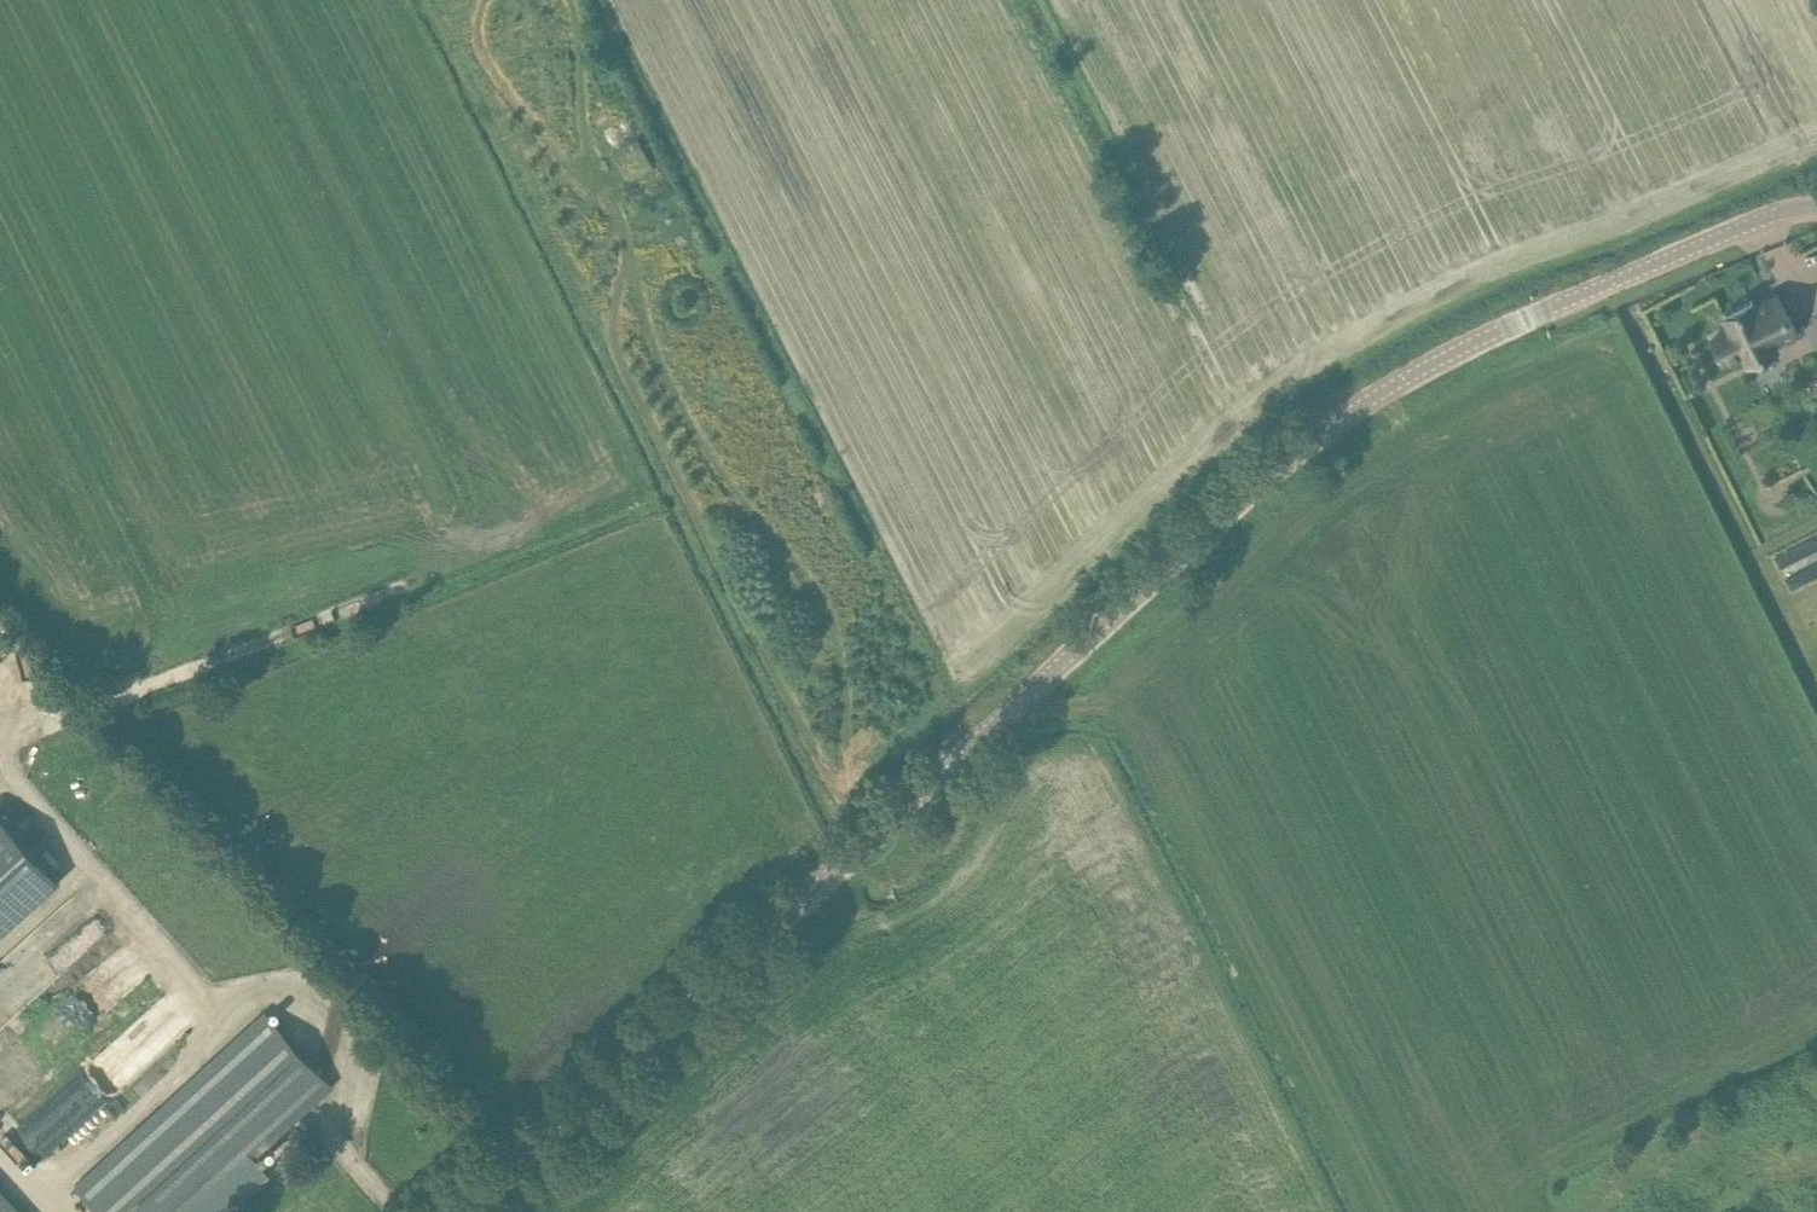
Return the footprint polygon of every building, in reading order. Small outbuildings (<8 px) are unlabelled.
[(1776,341),(1799,330),(1780,293),(1758,304),(1755,300),(1727,314),(1734,328),(1715,337),(1726,359),(1745,350),(1751,360),(1779,346),(1776,341)] [(61,880),(0,813),(0,935),(61,880)] [(100,1211),(193,1211),(333,1084),(266,1010),(75,1185),(100,1211)] [(79,1073),(20,1128),(44,1154),(103,1098),(79,1073)] [(0,1183),(0,1211),(27,1211),(0,1183)] [(258,1188),(247,1198),(254,1205),(265,1196),(258,1188)]
